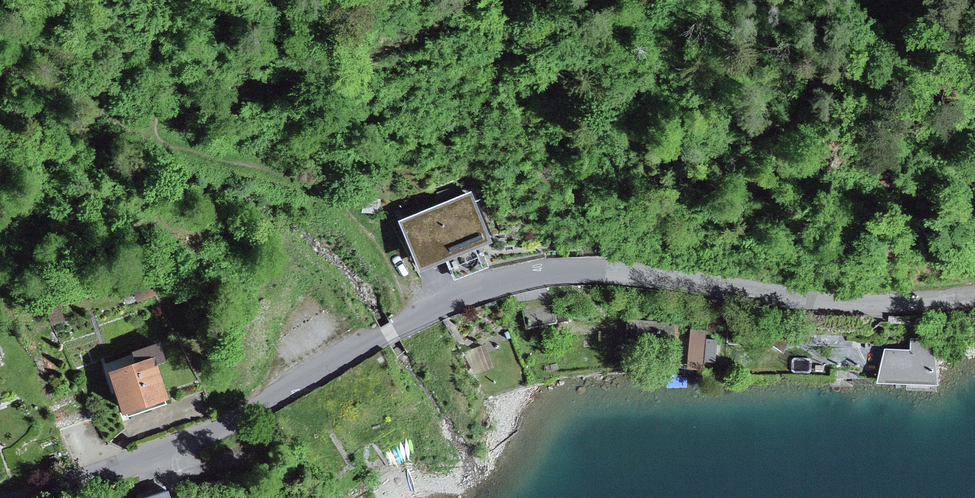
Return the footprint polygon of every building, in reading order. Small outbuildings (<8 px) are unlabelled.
[(474,182),(395,213),(416,266),(448,253),(456,272),(481,262),(474,244),(496,235),(474,182)] [(60,303),(47,308),(52,322),(65,318),(60,303)] [(675,323),(626,318),(624,340),(656,343),(655,349),(673,350),(675,323)] [(763,336),(783,350),(794,334),(774,319),(763,336)] [(706,328),(691,327),(687,364),(702,366),(706,328)] [(136,354),(107,364),(122,406),(168,390),(155,355),(165,351),(160,336),(133,346),(136,354)] [(883,346),(876,381),(939,380),(936,338),(909,337),(909,347),(883,346)] [(720,343),(707,342),(704,367),(718,368),(720,343)] [(484,343),(463,351),(472,374),(493,365),(484,343)] [(129,497),(173,497),(169,485),(129,497)]
